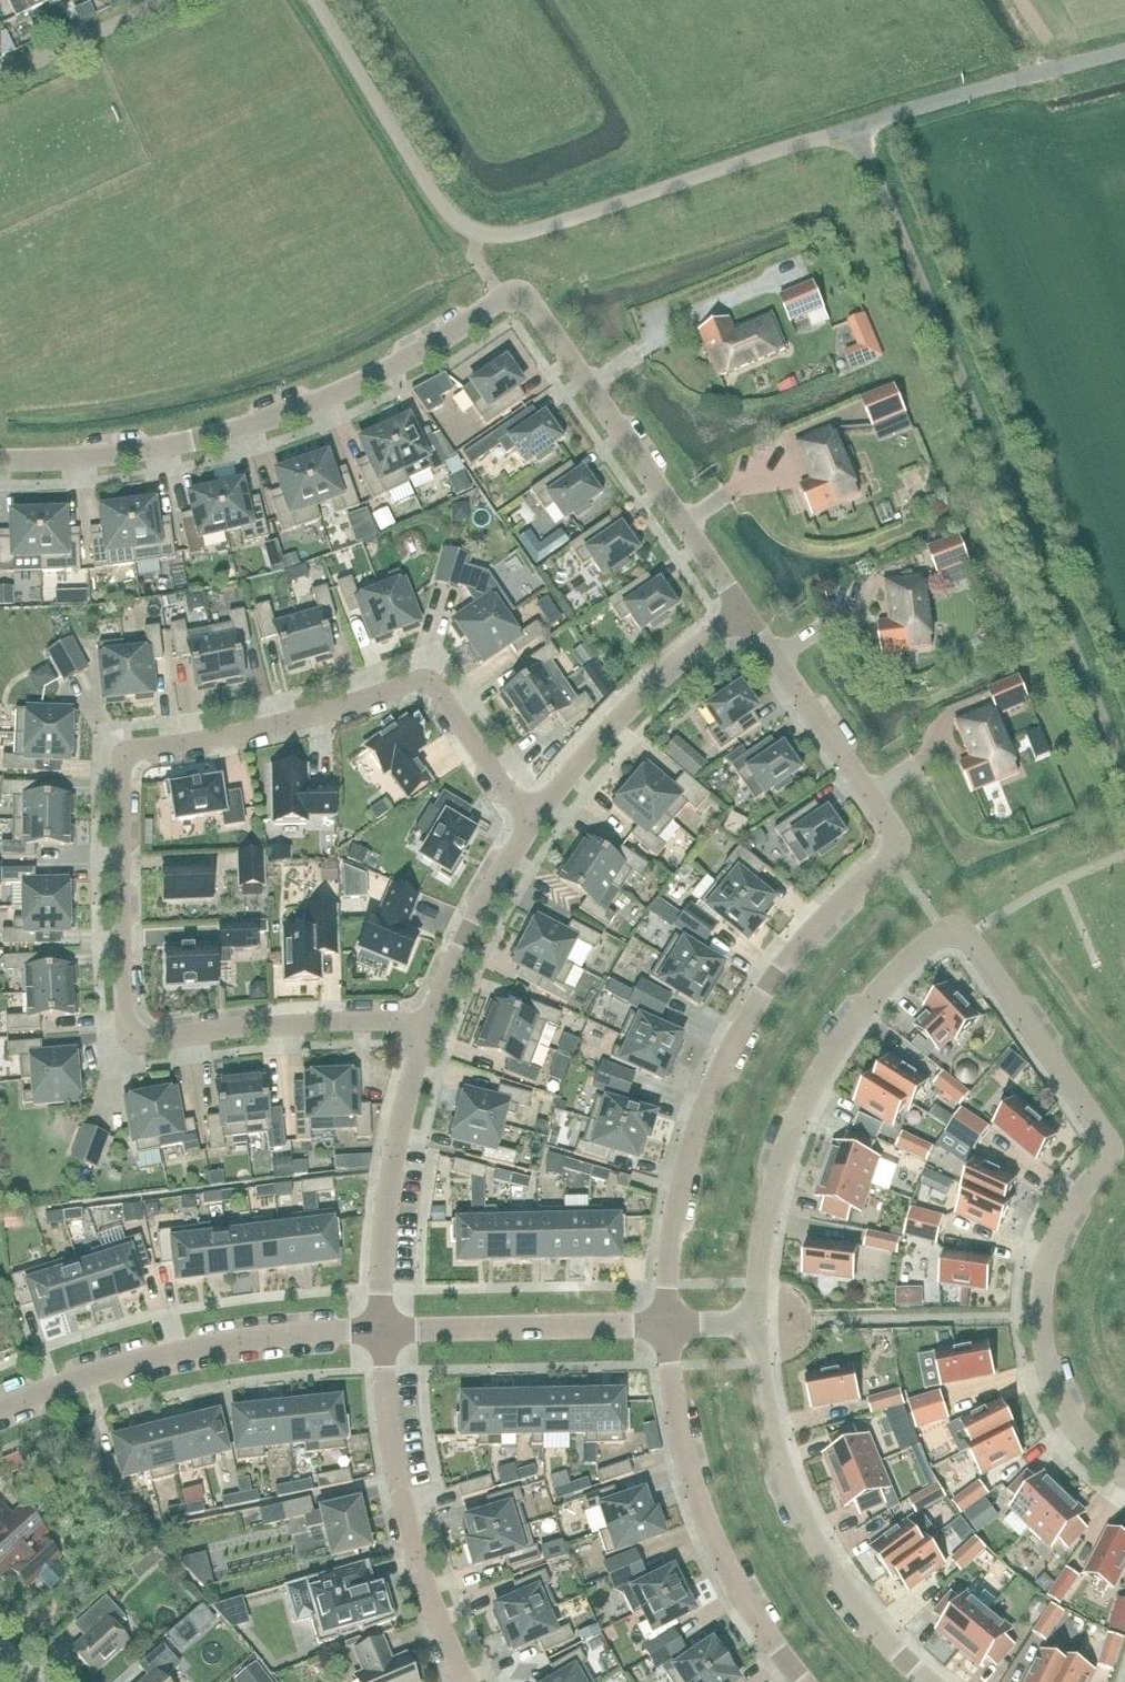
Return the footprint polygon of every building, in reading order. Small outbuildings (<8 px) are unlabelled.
[(16,18),(48,3),(47,0),(8,0),(16,18)] [(90,3),(74,11),(80,22),(95,15),(90,3)] [(55,17),(62,31),(78,23),(71,9),(55,17)] [(1,39),(1,48),(2,58),(15,52),(6,33),(1,36),(1,39)] [(792,323),(825,309),(814,284),(781,297),(792,323)] [(734,332),(728,320),(701,331),(720,377),(786,350),(772,316),(734,332)] [(858,347),(846,352),(853,370),(870,363),(884,357),(876,339),(858,347)] [(518,388),(523,385),(519,380),(523,377),(510,358),(494,369),(491,365),(478,374),(481,378),(461,391),(486,427),(526,399),(518,388)] [(439,400),(453,392),(445,376),(411,394),(427,417),(444,408),(439,400)] [(795,379),(778,386),(782,394),(798,387),(795,379)] [(896,386),(862,400),(874,429),(908,414),(896,386)] [(463,456),(471,468),(500,448),(506,456),(515,450),(526,465),(536,458),(539,463),(552,454),(549,449),(565,438),(552,419),(548,422),(544,417),(540,420),(532,409),(463,456)] [(382,426),(408,482),(431,471),(433,474),(446,467),(443,462),(431,437),(419,442),(408,419),(402,422),(400,417),(382,426)] [(410,484),(408,482),(382,426),(363,434),(365,439),(359,442),(370,466),(358,471),(373,502),(410,484)] [(832,430),(797,444),(813,482),(801,487),(812,515),(859,496),(832,430)] [(440,433),(431,437),(443,462),(456,456),(440,433)] [(331,503),(336,516),(359,508),(348,476),(335,480),(327,456),(320,458),(318,453),(300,459),(317,508),(331,503)] [(321,521),(317,508),(300,459),(280,466),(282,471),(275,473),(284,498),(271,502),(283,534),(321,521)] [(570,464),(530,492),(544,512),(554,505),(564,521),(574,514),(577,518),(590,509),(587,505),(603,494),(591,475),(586,478),(582,472),(578,475),(570,464)] [(449,482),(457,498),(471,491),(463,475),(449,482)] [(241,530),(244,544),(268,539),(260,506),(247,509),(241,483),(235,485),(234,480),(215,484),(226,534),(241,530)] [(201,540),(226,534),(215,484),(194,489),(195,494),(189,496),(195,521),(182,524),(189,557),(205,554),(201,540)] [(127,501),(136,565),(175,560),(171,527),(157,528),(154,503),(147,503),(147,498),(127,501)] [(95,571),(136,565),(127,501),(106,504),(107,509),(100,510),(104,535),(90,537),(95,571)] [(467,505),(451,506),(452,521),(467,521),(467,505)] [(38,508),(40,573),(80,572),(79,538),(66,538),(65,512),(58,513),(58,507),(38,508)] [(40,573),(38,508),(17,509),(17,514),(11,514),(11,540),(0,541),(0,574),(40,573)] [(389,510),(374,517),(381,533),(396,526),(389,510)] [(367,511),(350,517),(359,544),(376,538),(367,511)] [(609,520),(569,547),(582,567),(592,561),(602,576),(612,570),(615,574),(628,565),(625,561),(642,549),(629,531),(624,534),(620,528),(616,531),(609,520)] [(547,557),(529,531),(518,539),(536,564),(547,557)] [(939,577),(971,565),(960,538),(929,550),(939,577)] [(278,542),(265,546),(273,574),(286,570),(278,542)] [(436,582),(448,586),(458,554),(445,550),(436,582)] [(461,590),(471,558),(458,554),(448,586),(461,590)] [(295,557),(284,560),(287,571),(299,567),(295,557)] [(299,577),(297,568),(287,571),(284,572),(288,585),(296,582),(299,577)] [(455,624),(452,627),(461,640),(464,638),(468,643),(505,618),(514,612),(500,592),(488,575),(468,568),(461,590),(464,591),(476,609),(454,623),(455,624)] [(417,625),(419,624),(399,572),(388,576),(392,586),(380,590),(397,632),(402,630),(404,634),(419,629),(417,625)] [(647,575),(607,603),(621,623),(630,616),(641,632),(650,625),(653,629),(666,620),(663,616),(680,605),(667,586),(663,589),(659,583),(654,586),(647,575)] [(882,654),(932,648),(923,577),(886,582),(892,623),(878,625),(882,654)] [(397,632),(380,590),(359,599),(351,579),(337,584),(349,615),(362,611),(374,641),(375,641),(376,645),(391,639),(390,635),(397,632)] [(318,613),(297,619),(310,662),(316,660),(317,664),(332,660),(331,656),(332,655),(323,624),(336,620),(326,588),(312,592),(318,613)] [(91,606),(106,605),(105,594),(101,589),(89,590),(91,606)] [(12,605),(12,590),(0,590),(0,606),(12,605)] [(73,591),(74,605),(87,604),(87,590),(73,591)] [(176,598),(162,600),(163,609),(177,606),(176,598)] [(133,608),(132,602),(119,603),(120,610),(133,608)] [(297,619),(275,625),(269,604),(254,609),(264,641),(277,637),(286,669),(287,668),(288,673),(304,668),(302,664),(310,662),(297,619)] [(210,629),(221,684),(226,683),(227,687),(243,684),(242,679),(243,679),(237,647),(250,644),(244,611),(229,614),(231,625),(210,629)] [(555,614),(545,621),(550,629),(560,622),(555,614)] [(468,651),(477,665),(481,662),(482,663),(509,645),(516,656),(544,637),(536,625),(518,637),(505,618),(468,643),(472,649),(468,651)] [(213,685),(221,684),(210,629),(187,634),(184,623),(170,626),(177,659),(190,656),(196,689),(197,688),(198,693),(214,690),(213,685)] [(125,653),(130,698),(136,697),(136,701),(152,700),(152,695),(153,695),(149,663),(163,661),(159,628),(144,629),(147,651),(125,653)] [(60,646),(76,675),(87,669),(71,639),(60,646)] [(125,653),(124,653),(123,643),(99,645),(105,701),(106,700),(107,705),(123,703),(122,699),(130,698),(125,653)] [(586,645),(573,654),(583,668),(595,659),(586,645)] [(64,682),(76,675),(60,646),(48,652),(64,682)] [(517,714),(563,683),(550,664),(559,658),(551,646),(523,665),(530,676),(503,694),(504,696),(500,698),(509,711),(513,709),(517,714)] [(595,660),(583,668),(587,674),(595,675),(602,670),(595,660)] [(48,667),(30,676),(38,691),(56,682),(48,667)] [(592,676),(581,686),(593,701),(605,691),(592,676)] [(1032,707),(1021,681),(988,695),(999,721),(1032,707)] [(563,683),(517,714),(521,720),(517,722),(526,736),(530,733),(531,734),(558,716),(565,727),(593,707),(585,695),(576,702),(563,683)] [(757,701),(744,683),(728,694),(725,690),(712,699),(715,703),(705,710),(716,725),(706,732),(720,752),(760,724),(748,707),(757,701)] [(957,722),(973,760),(961,765),(972,793),(1018,773),(991,708),(957,722)] [(71,714),(72,713),(16,710),(15,735),(71,737),(71,730),(75,730),(76,714),(71,714)] [(390,773),(408,799),(430,783),(413,757),(425,748),(406,721),(366,749),(384,776),(390,773)] [(70,744),(71,737),(15,735),(14,757),(3,757),(2,772),(36,773),(37,760),(70,761),(70,760),(74,760),(75,744),(70,744)] [(741,747),(725,758),(730,766),(754,802),(774,788),(777,793),(790,784),(787,779),(803,768),(790,750),(782,756),(770,739),(746,755),(741,747)] [(677,740),(665,754),(694,778),(705,765),(677,740)] [(671,789),(646,768),(645,769),(642,766),(631,778),(634,781),(630,786),(672,823),(687,805),(695,812),(709,796),(684,774),(671,789)] [(272,770),(273,823),(307,822),(306,817),(334,816),(333,788),(306,789),(305,769),(272,770)] [(190,780),(164,784),(167,800),(172,799),(176,822),(223,815),(225,827),(244,824),(239,793),(222,796),(219,781),(191,786),(190,780)] [(13,821),(68,822),(68,815),(73,815),(73,799),(68,799),(68,798),(36,797),(36,784),(2,784),(2,798),(13,798),(13,821)] [(657,840),(672,823),(630,786),(625,791),(622,788),(612,800),(615,803),(614,804),(639,826),(630,836),(656,858),(665,847),(657,840)] [(461,825),(471,810),(444,794),(434,810),(445,817),(421,858),(441,869),(438,875),(452,883),(466,860),(460,857),(474,833),(461,825)] [(382,802),(369,811),(377,822),(390,813),(382,802)] [(808,860),(818,853),(821,857),(834,848),(831,844),(847,833),(835,814),(826,820),(814,803),(774,831),(788,851),(798,844),(808,860)] [(68,829),(68,822),(13,821),(12,844),(1,844),(1,859),(35,859),(35,846),(68,846),(68,845),(72,845),(73,829),(68,829)] [(573,860),(619,892),(632,873),(641,879),(649,867),(622,848),(614,859),(587,840),(586,842),(582,839),(573,852),(577,855),(573,860)] [(761,922),(761,921),(773,907),(770,904),(773,900),(753,884),(765,868),(739,847),(725,864),(729,866),(714,884),(761,922)] [(362,867),(367,854),(352,848),(347,861),(362,867)] [(268,850),(268,864),(291,864),(291,849),(268,850)] [(236,853),(238,889),(267,887),(264,851),(236,853)] [(619,892),(573,860),(569,866),(566,863),(557,876),(560,879),(559,880),(587,899),(579,910),(607,929),(615,917),(606,911),(619,892)] [(337,865),(323,866),(323,879),(338,879),(337,865)] [(365,876),(342,866),(343,899),(365,898),(365,876)] [(164,870),(165,902),(211,900),(210,868),(164,870)] [(24,908),(69,907),(68,900),(73,900),(73,884),(68,884),(68,883),(35,884),(35,870),(1,871),(2,886),(23,885),(24,908)] [(689,900),(701,880),(693,874),(680,895),(689,900)] [(635,879),(622,895),(637,906),(649,890),(635,879)] [(762,922),(761,921),(761,922),(714,884),(699,903),(746,941),(762,922)] [(363,950),(357,963),(383,974),(389,961),(405,967),(417,937),(404,931),(417,899),(392,888),(378,921),(372,918),(360,949),(363,950)] [(682,916),(710,936),(717,925),(690,905),(682,916)] [(24,908),(24,921),(13,921),(13,931),(2,931),(3,946),(36,945),(36,932),(69,931),(69,930),(73,930),(73,914),(69,914),(69,907),(24,908)] [(335,910),(307,910),(307,932),(284,933),(285,981),(320,979),(319,955),(336,955),(335,910)] [(702,947),(710,936),(682,916),(674,927),(702,947)] [(525,941),(565,962),(575,942),(594,952),(601,939),(571,923),(565,935),(536,920),(535,921),(531,919),(524,933),(528,935),(525,941)] [(257,925),(257,933),(266,933),(266,924),(257,925)] [(165,950),(167,986),(216,984),(215,964),(229,963),(229,949),(256,948),(255,926),(220,927),(221,948),(214,949),(214,947),(192,948),(192,946),(183,947),(183,949),(165,950)] [(713,988),(723,972),(720,970),(722,966),(675,937),(662,957),(713,988)] [(565,962),(525,941),(522,947),(518,945),(510,959),(514,961),(514,962),(543,978),(537,989),(567,1005),(573,992),(564,987),(574,967),(565,962)] [(26,994),(71,992),(71,985),(75,985),(75,969),(70,970),(70,968),(37,970),(37,956),(3,958),(4,973),(25,972),(26,994)] [(703,1005),(713,988),(662,957),(650,978),(697,1007),(700,1003),(703,1005)] [(605,993),(614,998),(620,986),(611,981),(605,993)] [(635,993),(665,1009),(671,997),(641,982),(635,993)] [(954,1038),(957,1041),(980,1019),(948,985),(924,1008),(930,1013),(915,1027),(939,1052),(954,1038)] [(264,999),(263,986),(254,987),(250,991),(251,1000),(264,999)] [(71,992),(26,994),(28,1017),(6,1018),(7,1033),(40,1031),(40,1018),(73,1016),(72,1015),(77,1015),(76,999),(72,999),(71,992)] [(658,1021),(665,1009),(635,993),(629,1005),(658,1021)] [(486,1026),(538,1046),(547,1025),(557,1029),(562,1015),(531,1003),(526,1016),(495,1004),(495,1005),(490,1004),(485,1018),(489,1020),(486,1026)] [(674,1061),(682,1043),(679,1042),(681,1037),(630,1014),(620,1036),(630,1041),(674,1061)] [(605,1031),(591,1024),(583,1041),(597,1047),(605,1031)] [(530,1068),(538,1046),(486,1026),(484,1033),(480,1031),(474,1046),(478,1048),(478,1049),(508,1061),(504,1073),(535,1085),(540,1072),(530,1068)] [(579,1042),(564,1036),(558,1053),(572,1058),(579,1042)] [(666,1079),(674,1061),(630,1041),(625,1052),(615,1048),(610,1058),(661,1081),(663,1077),(666,1079)] [(21,1081),(32,1081),(77,1077),(76,1070),(81,1070),(80,1054),(75,1055),(75,1053),(42,1056),(41,1042),(8,1045),(9,1060),(20,1059),(21,1081)] [(1016,1078),(1027,1065),(1012,1052),(1001,1065),(1016,1078)] [(557,1056),(555,1062),(558,1069),(564,1072),(568,1060),(557,1056)] [(914,1106),(929,1082),(889,1057),(879,1075),(874,1072),(870,1078),(914,1106)] [(597,1076),(629,1088),(634,1075),(602,1064),(597,1076)] [(333,1132),(356,1131),(356,1140),(371,1140),(370,1106),(356,1106),(355,1074),(354,1074),(353,1069),(337,1070),(338,1074),(331,1074),(333,1132)] [(333,1132),(331,1074),(324,1075),(324,1070),(308,1071),(308,1075),(307,1075),(308,1108),(295,1109),(296,1142),(311,1142),(310,1133),(333,1132)] [(961,1106),(970,1095),(943,1074),(935,1084),(961,1106)] [(268,1111),(264,1079),(263,1079),(262,1075),(246,1076),(247,1081),(240,1082),(246,1137),(269,1134),(270,1145),(285,1143),(281,1110),(268,1111)] [(625,1100),(629,1088),(597,1076),(593,1089),(625,1100)] [(23,1106),(79,1101),(79,1100),(83,1100),(82,1084),(77,1084),(77,1077),(32,1081),(33,1093),(22,1094),(23,1106)] [(246,1137),(240,1082),(233,1082),(233,1078),(217,1080),(217,1084),(216,1084),(220,1117),(206,1119),(210,1152),(225,1150),(224,1139),(246,1137)] [(910,1113),(914,1106),(870,1078),(855,1102),(894,1127),(905,1110),(910,1113)] [(150,1095),(160,1150),(183,1146),(185,1157),(199,1154),(193,1121),(180,1123),(173,1091),(172,1091),(171,1087),(156,1090),(156,1094),(150,1095)] [(458,1116),(502,1127),(505,1115),(515,1117),(518,1107),(528,1110),(532,1096),(499,1088),(496,1100),(464,1092),(464,1094),(459,1093),(455,1108),(460,1109),(458,1116)] [(160,1150),(150,1095),(143,1097),(142,1092),(127,1095),(127,1100),(126,1100),(137,1155),(160,1150)] [(647,1139),(647,1138),(654,1115),(596,1098),(589,1121),(646,1138),(646,1139),(647,1139)] [(1038,1161),(1059,1137),(1015,1099),(994,1124),(1038,1161)] [(949,1128),(954,1121),(956,1119),(936,1107),(931,1117),(949,1128)] [(982,1140),(990,1129),(962,1110),(956,1119),(954,1121),(982,1140)] [(860,1115),(854,1128),(877,1139),(883,1126),(860,1115)] [(496,1149),(502,1127),(458,1116),(456,1123),(452,1121),(448,1137),(452,1138),(452,1139),(484,1148),(481,1161),(513,1169),(517,1154),(496,1149)] [(641,1156),(646,1139),(646,1138),(589,1121),(582,1143),(578,1141),(574,1156),(607,1165),(610,1152),(635,1160),(637,1155),(641,1156)] [(975,1151),(982,1140),(954,1121),(949,1128),(947,1132),(975,1151)] [(535,1134),(545,1136),(548,1124),(538,1122),(535,1134)] [(85,1164),(97,1132),(83,1127),(71,1159),(85,1164)] [(96,1168),(108,1137),(97,1132),(85,1164),(96,1168)] [(551,1132),(547,1145),(556,1147),(560,1134),(551,1132)] [(871,1157),(875,1144),(848,1135),(844,1148),(835,1145),(826,1171),(871,1186),(880,1160),(871,1157)] [(897,1147),(928,1161),(934,1149),(903,1135),(897,1147)] [(563,1171),(567,1160),(548,1155),(545,1165),(563,1171)] [(336,1166),(336,1170),(348,1170),(347,1157),(335,1158),(335,1166),(336,1166)] [(294,1177),(293,1163),(292,1163),(291,1158),(271,1160),(273,1179),(294,1177)] [(454,1160),(451,1173),(484,1181),(487,1169),(454,1160)] [(567,1160),(563,1171),(580,1175),(583,1165),(567,1160)] [(1011,1208),(1014,1200),(1009,1198),(1018,1180),(975,1160),(963,1186),(1011,1208)] [(294,1177),(308,1175),(306,1162),(293,1163),(294,1177)] [(593,1168),(590,1178),(606,1183),(608,1184),(611,1173),(593,1168)] [(511,1186),(513,1175),(495,1170),(493,1181),(511,1186)] [(862,1212),(871,1186),(826,1171),(817,1197),(826,1200),(822,1213),(848,1222),(852,1209),(862,1212)] [(209,1174),(210,1187),(225,1186),(223,1172),(209,1174)] [(513,1175),(511,1186),(528,1190),(530,1179),(513,1175)] [(616,1187),(627,1191),(631,1179),(619,1175),(616,1187)] [(302,1197),(335,1193),(333,1180),(300,1184),(302,1197)] [(275,1186),(276,1197),(292,1195),(291,1184),(275,1186)] [(257,1200),(276,1197),(275,1186),(255,1189),(257,1200)] [(999,1233),(1011,1208),(963,1186),(960,1193),(964,1195),(956,1214),(999,1233)] [(221,1193),(223,1204),(239,1202),(238,1191),(221,1193)] [(203,1207),(223,1204),(221,1193),(202,1195),(203,1207)] [(575,1206),(575,1195),(552,1195),(552,1207),(575,1206)] [(194,1197),(181,1199),(183,1211),(195,1210),(194,1197)] [(146,1206),(147,1218),(154,1217),(158,1212),(157,1205),(146,1206)] [(125,1223),(142,1221),(140,1206),(123,1208),(125,1223)] [(431,1208),(432,1222),(443,1221),(442,1208),(431,1208)] [(592,1259),(591,1220),(591,1209),(564,1210),(565,1260),(592,1259)] [(591,1209),(591,1220),(592,1259),(619,1259),(619,1240),(625,1240),(624,1219),(602,1219),(602,1209),(591,1209)] [(64,1212),(66,1223),(82,1221),(81,1210),(64,1212)] [(538,1260),(565,1260),(564,1210),(538,1210),(538,1221),(538,1260)] [(941,1231),(944,1219),(911,1210),(908,1223),(941,1231)] [(46,1225),(66,1223),(64,1212),(45,1214),(46,1225)] [(338,1222),(332,1222),(331,1212),(305,1215),(311,1265),(337,1262),(335,1243),(340,1243),(338,1222)] [(23,1230),(21,1214),(2,1216),(4,1232),(23,1230)] [(284,1268),(311,1265),(305,1215),(292,1217),(294,1227),(280,1229),(284,1268)] [(284,1268),(280,1229),(263,1231),(262,1220),(251,1222),(252,1232),(253,1232),(258,1271),(284,1268)] [(485,1262),(512,1261),(511,1221),(484,1222),(485,1262)] [(512,1261),(538,1260),(538,1221),(511,1221),(512,1261)] [(457,1262),(485,1262),(484,1222),(451,1223),(452,1244),(457,1243),(457,1262)] [(937,1244),(941,1231),(908,1223),(904,1236),(937,1244)] [(227,1235),(212,1237),(210,1224),(198,1226),(199,1239),(200,1239),(205,1278),(232,1275),(227,1235)] [(148,1254),(157,1254),(156,1230),(147,1230),(148,1254)] [(199,1239),(173,1242),(172,1231),(157,1233),(161,1266),(174,1265),(176,1281),(205,1278),(200,1239),(199,1239)] [(232,1275),(258,1271),(253,1232),(252,1232),(227,1235),(232,1275)] [(898,1254),(901,1241),(868,1234),(865,1247),(898,1254)] [(102,1249),(117,1297),(143,1289),(137,1273),(150,1269),(140,1237),(102,1249)] [(967,1250),(993,1252),(994,1242),(968,1239),(967,1250)] [(855,1280),(859,1248),(807,1242),(803,1274),(855,1280)] [(92,1305),(117,1297),(102,1249),(90,1253),(93,1263),(80,1267),(92,1305)] [(988,1291),(993,1259),(944,1252),(939,1284),(988,1291)] [(92,1305),(80,1267),(64,1272),(61,1262),(50,1265),(53,1276),(55,1275),(67,1313),(92,1305)] [(39,1322),(67,1313),(55,1275),(53,1276),(50,1265),(11,1278),(21,1310),(34,1306),(39,1322)] [(920,1292),(899,1292),(900,1308),(920,1307),(920,1292)] [(942,1386),(995,1376),(989,1344),(936,1355),(942,1386)] [(812,1409),(861,1400),(855,1368),(806,1378),(812,1409)] [(872,1414),(904,1405),(901,1392),(869,1401),(872,1414)] [(913,1416),(945,1406),(941,1393),(909,1403),(913,1416)] [(624,1445),(624,1434),(629,1434),(628,1413),(623,1413),(623,1394),(595,1395),(596,1445),(624,1445)] [(584,1445),(596,1445),(595,1395),(569,1396),(570,1435),(584,1435),(584,1445)] [(543,1446),(543,1436),(542,1396),(515,1397),(516,1436),(531,1436),(532,1447),(543,1446)] [(569,1396),(542,1396),(543,1436),(570,1435),(569,1396)] [(490,1448),(490,1437),(489,1397),(461,1398),(462,1417),(456,1417),(456,1438),(478,1437),(478,1448),(490,1448)] [(501,1437),(516,1436),(515,1397),(489,1397),(490,1437),(490,1448),(501,1447),(501,1437)] [(345,1451),(344,1441),(350,1440),(348,1418),(342,1418),(340,1401),(313,1404),(317,1443),(318,1454),(345,1451)] [(969,1451),(1015,1427),(1002,1402),(960,1423),(970,1441),(965,1443),(969,1451)] [(313,1404),(286,1407),(290,1446),(304,1445),(305,1455),(318,1454),(317,1443),(313,1404)] [(917,1429),(949,1419),(945,1406),(913,1416),(917,1429)] [(263,1449),(290,1446),(286,1407),(260,1410),(263,1449)] [(907,1452),(921,1446),(905,1407),(887,1415),(903,1453),(907,1452)] [(264,1460),(263,1449),(260,1410),(232,1412),(237,1463),(264,1460)] [(213,1459),(228,1455),(218,1415),(191,1422),(203,1470),(215,1468),(213,1459)] [(192,1473),(203,1470),(191,1422),(165,1428),(175,1467),(190,1463),(192,1473)] [(656,1425),(643,1428),(646,1441),(659,1438),(656,1425)] [(1014,1437),(1019,1434),(1015,1427),(969,1451),(981,1476),(1023,1455),(1014,1437)] [(178,1477),(175,1467),(165,1428),(139,1435),(149,1473),(151,1483),(178,1477)] [(869,1437),(860,1441),(855,1429),(829,1440),(834,1452),(825,1456),(836,1481),(880,1463),(869,1437)] [(122,1480),(149,1473),(139,1435),(113,1441),(117,1457),(104,1460),(112,1493),(125,1490),(122,1480)] [(929,1468),(921,1446),(907,1452),(923,1490),(939,1483),(929,1468)] [(628,1462),(596,1473),(600,1486),(632,1475),(628,1462)] [(882,1492),(891,1489),(880,1463),(836,1481),(847,1507),(856,1503),(861,1515),(887,1505),(882,1492)] [(520,1482),(517,1471),(515,1464),(497,1470),(503,1487),(520,1482)] [(520,1482),(537,1477),(534,1466),(517,1471),(520,1482)] [(538,1473),(541,1487),(559,1485),(556,1470),(538,1473)] [(350,1471),(317,1478),(319,1490),(352,1484),(350,1471)] [(1032,1528),(1065,1494),(1045,1475),(1038,1482),(1029,1473),(1009,1493),(1019,1502),(1012,1509),(1032,1528)] [(462,1500),(494,1490),(490,1477),(458,1487),(462,1500)] [(248,1479),(237,1481),(239,1495),(251,1492),(248,1479)] [(572,1496),(591,1489),(588,1479),(569,1485),(572,1496)] [(293,1484),(295,1495),(313,1491),(311,1480),(293,1484)] [(277,1498),(295,1495),(293,1484),(275,1487),(277,1498)] [(954,1503),(961,1514),(989,1494),(981,1484),(954,1503)] [(572,1496),(569,1485),(553,1490),(556,1501),(572,1496)] [(917,1514),(946,1497),(939,1486),(910,1502),(917,1514)] [(608,1530),(656,1513),(655,1512),(654,1513),(648,1495),(644,1497),(643,1492),(617,1501),(612,1489),(580,1499),(585,1513),(600,1508),(608,1530)] [(467,1544),(526,1527),(519,1505),(523,1504),(519,1490),(487,1500),(491,1512),(466,1520),(467,1524),(463,1525),(468,1543),(467,1543),(467,1544)] [(239,1495),(242,1505),(259,1502),(257,1491),(251,1492),(239,1495)] [(1078,1520),(1085,1513),(1065,1494),(1032,1528),(1052,1548),(1059,1541),(1068,1550),(1088,1530),(1078,1520)] [(223,1509),(242,1505),(239,1495),(221,1498),(223,1509)] [(13,1516),(0,1502),(0,1571),(3,1574),(11,1567),(29,1586),(39,1577),(49,1589),(68,1572),(58,1560),(60,1558),(42,1537),(47,1533),(24,1506),(13,1516)] [(185,1506),(187,1517),(205,1513),(202,1502),(185,1506)] [(358,1503),(313,1514),(310,1502),(261,1514),(264,1527),(305,1518),(308,1530),(325,1526),(333,1557),(369,1549),(365,1533),(366,1533),(365,1530),(364,1530),(362,1522),(363,1522),(362,1519),(358,1503)] [(993,1521),(982,1505),(966,1517),(977,1533),(993,1521)] [(169,1520),(187,1517),(185,1506),(166,1509),(169,1520)] [(573,1506),(554,1513),(558,1527),(577,1520),(573,1506)] [(656,1513),(608,1530),(598,1533),(606,1556),(663,1536),(656,1513)] [(962,1521),(952,1529),(963,1543),(974,1535),(962,1521)] [(925,1535),(921,1538),(909,1522),(871,1550),(888,1573),(930,1542),(925,1535)] [(526,1527),(467,1544),(474,1568),(504,1559),(508,1571),(540,1561),(536,1547),(532,1548),(526,1527)] [(1124,1569),(1124,1537),(1109,1529),(1085,1575),(1114,1590),(1124,1569)] [(961,1572),(986,1549),(977,1539),(952,1562),(961,1572)] [(909,1592),(947,1564),(930,1542),(888,1573),(892,1579),(897,1576),(909,1592)] [(151,1563),(158,1563),(163,1559),(155,1551),(147,1558),(151,1563)] [(609,1577),(640,1565),(635,1552),(604,1565),(609,1577)] [(205,1554),(183,1559),(179,1563),(204,1588),(213,1586),(205,1554)] [(386,1587),(372,1591),(364,1565),(310,1581),(309,1579),(285,1586),(296,1623),(310,1619),(318,1645),(338,1640),(336,1633),(374,1620),(376,1627),(396,1621),(386,1587)] [(643,1611),(686,1590),(677,1572),(674,1574),(672,1570),(647,1582),(644,1577),(645,1577),(640,1565),(609,1577),(614,1590),(623,1594),(633,1616),(643,1611)] [(1060,1604),(1079,1577),(1068,1570),(1049,1597),(1060,1604)] [(556,1609),(556,1608),(547,1588),(551,1586),(545,1572),(514,1586),(519,1598),(495,1608),(497,1612),(494,1614),(501,1632),(546,1613),(556,1609)] [(1045,1577),(1037,1585),(1045,1592),(1053,1584),(1045,1577)] [(650,1659),(678,1642),(672,1630),(671,1630),(669,1625),(693,1613),(691,1609),(695,1607),(686,1590),(643,1611),(649,1624),(639,1628),(647,1645),(643,1647),(650,1659)] [(969,1594),(963,1602),(952,1593),(934,1615),(944,1624),(938,1631),(960,1649),(990,1612),(969,1594)] [(73,1651),(95,1675),(130,1643),(116,1628),(125,1619),(107,1598),(82,1621),(93,1632),(73,1651)] [(1036,1616),(1042,1615),(1047,1606),(1046,1601),(1042,1598),(1037,1599),(1031,1608),(1032,1613),(1036,1616)] [(1111,1628),(1124,1633),(1124,1601),(1120,1599),(1111,1628)] [(246,1625),(238,1600),(213,1608),(232,1630),(246,1625)] [(167,1635),(179,1649),(214,1619),(202,1604),(167,1635)] [(1046,1641),(1064,1613),(1054,1606),(1035,1634),(1046,1641)] [(1015,1646),(1005,1637),(1011,1630),(990,1612),(960,1649),(981,1667),(987,1659),(997,1668),(1015,1646)] [(546,1613),(501,1632),(509,1650),(512,1648),(514,1653),(538,1642),(543,1654),(574,1641),(569,1627),(555,1633),(546,1613)] [(582,1643),(602,1633),(597,1624),(577,1634),(582,1643)] [(1113,1671),(1123,1639),(1111,1635),(1101,1667),(1113,1671)] [(392,1663),(382,1641),(356,1652),(365,1674),(356,1678),(357,1681),(417,1681),(406,1657),(392,1663)] [(650,1659),(659,1673),(664,1670),(671,1681),(695,1681),(728,1660),(717,1644),(714,1646),(711,1642),(688,1658),(678,1642),(650,1659)] [(140,1666),(150,1678),(146,1681),(165,1681),(164,1681),(181,1666),(164,1646),(140,1666)] [(583,1666),(587,1663),(579,1651),(550,1668),(557,1679),(551,1681),(593,1681),(583,1666)] [(1061,1660),(1043,1651),(1028,1681),(1059,1681),(1071,1659),(1064,1655),(1061,1660)] [(343,1654),(335,1657),(340,1670),(348,1667),(343,1654)] [(610,1655),(599,1662),(607,1675),(618,1669),(610,1655)] [(1096,1671),(1071,1659),(1059,1681),(1091,1681),(1096,1671)] [(253,1660),(232,1677),(236,1681),(271,1681),(253,1660)] [(735,1679),(739,1677),(728,1660),(695,1681),(737,1681),(735,1679)]
